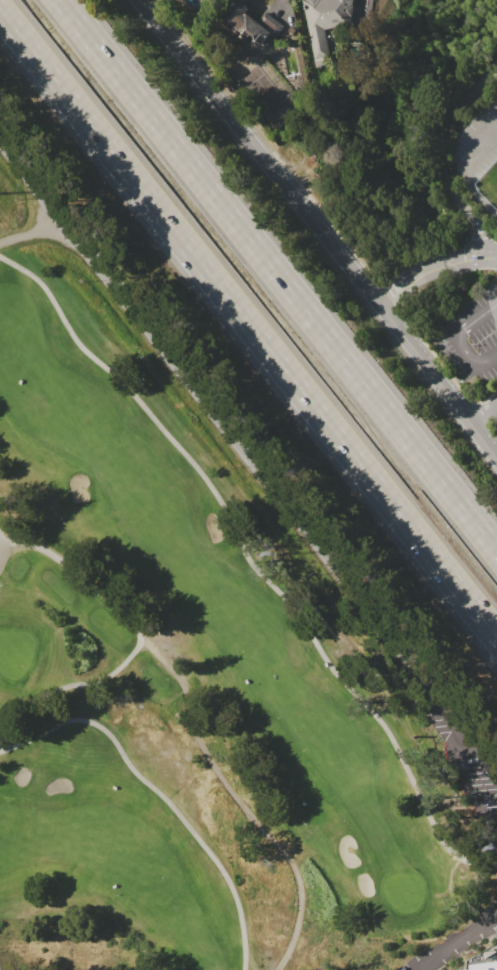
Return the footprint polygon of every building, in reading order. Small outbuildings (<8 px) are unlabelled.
[(221,19),(237,0),(243,0),(249,5),(248,7),(250,8),(247,12),(258,20),(266,10),(285,26),(275,38),(270,34),(257,49),(221,19)] [(312,59),(302,0),(354,0),(350,22),(347,22),(347,25),(344,25),(325,28),(330,57),(312,59)] [(486,962),(496,961),(496,969),(449,969),(487,966),(486,962)]
